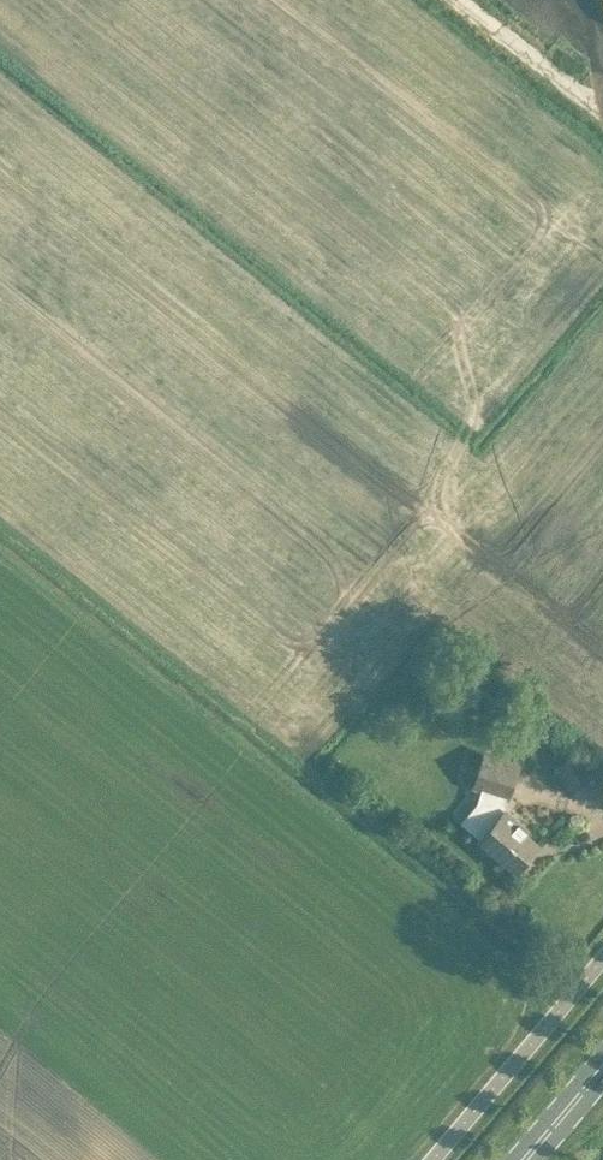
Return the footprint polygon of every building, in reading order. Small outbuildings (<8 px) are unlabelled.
[(474,785),(488,790),(462,821),(516,868),(538,843),(524,831),(527,827),(504,808),(504,809),(501,806),(504,795),(508,796),(519,761),(485,750),(474,785)]
